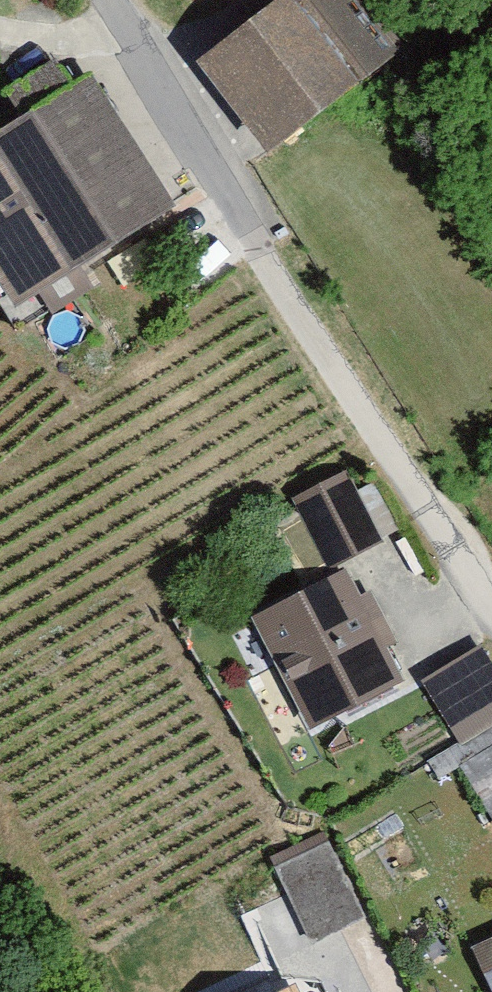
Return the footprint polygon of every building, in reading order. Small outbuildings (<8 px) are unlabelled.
[(194,68),(262,156),(402,50),(363,0),(282,0),(194,68)] [(0,135),(0,296),(11,313),(173,214),(91,82),(75,91),(57,62),(2,95),(19,123),(0,135)] [(346,475),(289,504),(326,575),(383,547),(346,475)] [(346,572),(245,622),(301,734),(401,684),(384,649),(396,643),(372,597),(361,602),(346,572)] [(421,684),(458,746),(491,726),(491,672),(479,650),(421,684)] [(459,770),(491,824),(491,750),(459,770)] [(323,835),(271,861),(314,948),(366,922),(323,835)] [(472,949),(491,991),(491,940),(472,949)]
